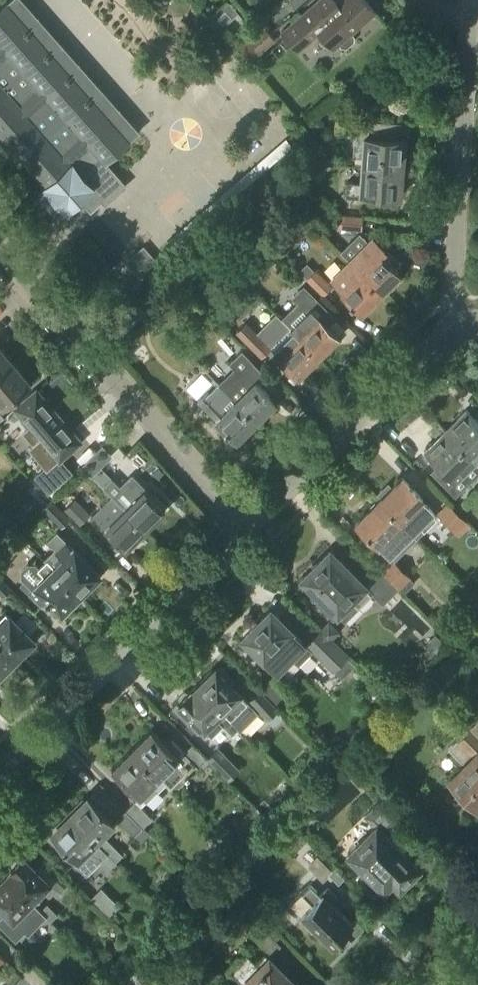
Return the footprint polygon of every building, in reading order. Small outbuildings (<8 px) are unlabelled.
[(16,157),(15,158),(16,159),(20,155),(47,186),(46,187),(47,187),(39,195),(59,217),(67,210),(68,211),(83,197),(89,203),(94,209),(103,201),(106,204),(126,187),(127,186),(106,163),(132,140),(131,139),(140,131),(23,0),(10,0),(0,9),(0,139),(16,157)] [(365,0),(340,0),(329,9),(321,0),(318,0),(282,31),(299,51),(321,32),(334,48),(339,44),(342,47),(347,48),(354,42),(354,37),(351,33),(375,12),(365,0)] [(238,12),(227,22),(235,32),(247,21),(238,12)] [(251,62),(276,40),(263,25),(238,47),(251,62)] [(324,121),(322,118),(317,118),(314,121),(314,125),(317,128),(321,128),(324,126),(324,121)] [(401,125),(401,123),(366,120),(360,125),(359,138),(365,138),(363,164),(403,167),(404,155),(402,155),(403,141),(406,141),(406,140),(399,140),(400,125),(401,125)] [(292,148),(285,139),(165,243),(173,252),(292,148)] [(401,195),(403,167),(363,164),(362,183),(348,182),(347,196),(371,197),(371,194),(402,196),(402,195),(401,195)] [(362,230),(363,216),(339,213),(338,228),(362,230)] [(381,294),(401,274),(393,266),(393,265),(392,263),(395,260),(373,238),(349,262),(381,294)] [(148,269),(157,261),(144,246),(135,254),(148,269)] [(361,313),(381,294),(349,262),(331,279),(343,292),(341,294),(350,302),(349,303),(352,306),(353,305),(361,313)] [(314,270),(307,263),(299,271),(323,296),(333,286),(316,268),(314,270)] [(297,303),(282,318),(319,356),(339,337),(328,326),(337,318),(304,285),(291,297),(297,303)] [(150,288),(143,295),(150,303),(157,296),(150,288)] [(230,311),(222,319),(230,327),(238,319),(230,311)] [(245,323),(236,332),(262,357),(271,349),(299,376),(319,356),(282,318),(276,313),(256,333),(245,323)] [(13,361),(0,346),(0,373),(13,361)] [(234,368),(218,384),(236,402),(255,422),(276,402),(256,382),(264,374),(241,351),(229,363),(234,368)] [(32,383),(13,361),(0,373),(0,409),(2,407),(3,408),(32,383)] [(208,394),(207,394),(198,403),(199,404),(199,403),(217,421),(216,422),(236,441),(255,422),(236,402),(218,384),(208,394)] [(46,467),(36,476),(49,490),(71,472),(60,460),(81,442),(37,389),(15,408),(16,409),(0,423),(0,424),(7,432),(23,417),(30,426),(22,433),(33,446),(30,449),(46,467)] [(477,462),(477,421),(467,410),(447,430),(477,462)] [(425,453),(437,465),(431,472),(456,497),(477,474),(477,463),(477,462),(447,430),(425,453)] [(111,477),(101,466),(113,456),(104,447),(85,465),(94,474),(93,474),(103,485),(111,477)] [(145,489),(128,472),(128,471),(127,471),(118,480),(119,481),(119,480),(137,498),(127,508),(147,528),(166,508),(146,488),(145,489)] [(414,534),(436,511),(403,478),(381,500),(414,534)] [(126,548),(147,528),(127,508),(114,496),(94,516),(126,548)] [(80,524),(90,513),(75,498),(64,508),(80,524)] [(61,527),(70,518),(52,500),(43,509),(61,527)] [(391,557),(413,534),(414,534),(381,500),(358,524),(391,557)] [(456,532),(467,521),(448,502),(436,513),(456,532)] [(82,593),(100,574),(65,539),(55,549),(65,559),(56,567),(82,593)] [(366,587),(331,550),(303,579),(323,599),(319,603),(334,619),(352,600),(359,607),(372,594),(383,604),(399,589),(381,572),(366,587)] [(27,563),(21,569),(21,578),(24,581),(22,584),(31,593),(31,592),(43,604),(48,599),(49,601),(51,599),(63,611),(82,593),(56,567),(55,568),(47,559),(39,567),(36,563),(27,563)] [(393,561),(383,570),(405,592),(415,583),(393,561)] [(3,597),(13,587),(0,575),(0,594),(3,597)] [(278,673),(297,654),(295,653),(304,643),(292,632),(292,631),(271,610),(243,638),(264,660),(264,659),(278,673)] [(11,615),(0,626),(0,642),(16,659),(35,639),(11,615)] [(347,657),(348,655),(332,639),(339,632),(329,622),(321,630),(347,657)] [(332,672),(347,657),(321,630),(306,645),(332,672)] [(16,659),(0,642),(0,674),(16,659)] [(198,686),(238,728),(257,710),(231,684),(235,680),(221,665),(217,670),(216,669),(198,686)] [(285,693),(272,678),(261,687),(275,702),(285,693)] [(238,728),(198,686),(192,692),(190,690),(178,702),(179,703),(174,708),(198,733),(203,727),(204,728),(205,728),(212,735),(223,724),(233,734),(238,728)] [(267,718),(277,708),(260,690),(249,700),(267,718)] [(450,748),(467,765),(465,768),(464,767),(452,780),(477,806),(477,721),(450,748)] [(163,740),(152,729),(151,730),(133,749),(160,776),(160,777),(174,791),(198,767),(201,769),(209,761),(210,761),(207,758),(193,744),(185,752),(168,735),(163,740)] [(228,780),(240,768),(218,747),(207,758),(210,761),(209,761),(228,780)] [(160,776),(133,749),(113,768),(112,769),(140,797),(141,796),(146,801),(157,791),(152,785),(160,777),(160,776)] [(107,808),(93,794),(89,799),(88,798),(71,815),(116,861),(122,854),(102,834),(114,823),(103,812),(107,808)] [(363,816),(375,827),(350,853),(385,887),(392,880),(399,887),(419,868),(385,835),(403,817),(383,797),(363,816)] [(144,827),(153,818),(136,801),(127,810),(144,827)] [(134,837),(143,828),(126,811),(117,820),(134,837)] [(116,861),(71,815),(53,833),(64,844),(63,845),(66,849),(67,848),(77,857),(73,861),(86,874),(101,859),(109,868),(116,861)] [(330,875),(333,872),(317,856),(307,865),(323,881),(330,875)] [(37,871),(23,858),(11,869),(13,871),(8,877),(32,901),(48,885),(60,896),(66,889),(43,866),(37,871)] [(333,872),(330,875),(339,884),(344,879),(335,869),(333,872)] [(32,901),(8,877),(0,885),(0,916),(2,918),(0,920),(0,926),(16,941),(24,933),(27,935),(47,916),(41,910),(32,901)] [(305,916),(300,920),(311,932),(316,927),(333,943),(334,942),(341,949),(362,928),(355,921),(351,924),(331,903),(337,898),(327,888),(320,895),(310,885),(302,893),(312,903),(302,913),(305,916)] [(109,915),(119,906),(101,887),(91,897),(109,915)] [(47,903),(41,910),(47,916),(59,928),(64,923),(57,915),(57,914),(47,903)] [(266,955),(256,964),(248,955),(241,961),(241,960),(236,965),(237,966),(231,972),(244,984),(296,984),(266,955)]
